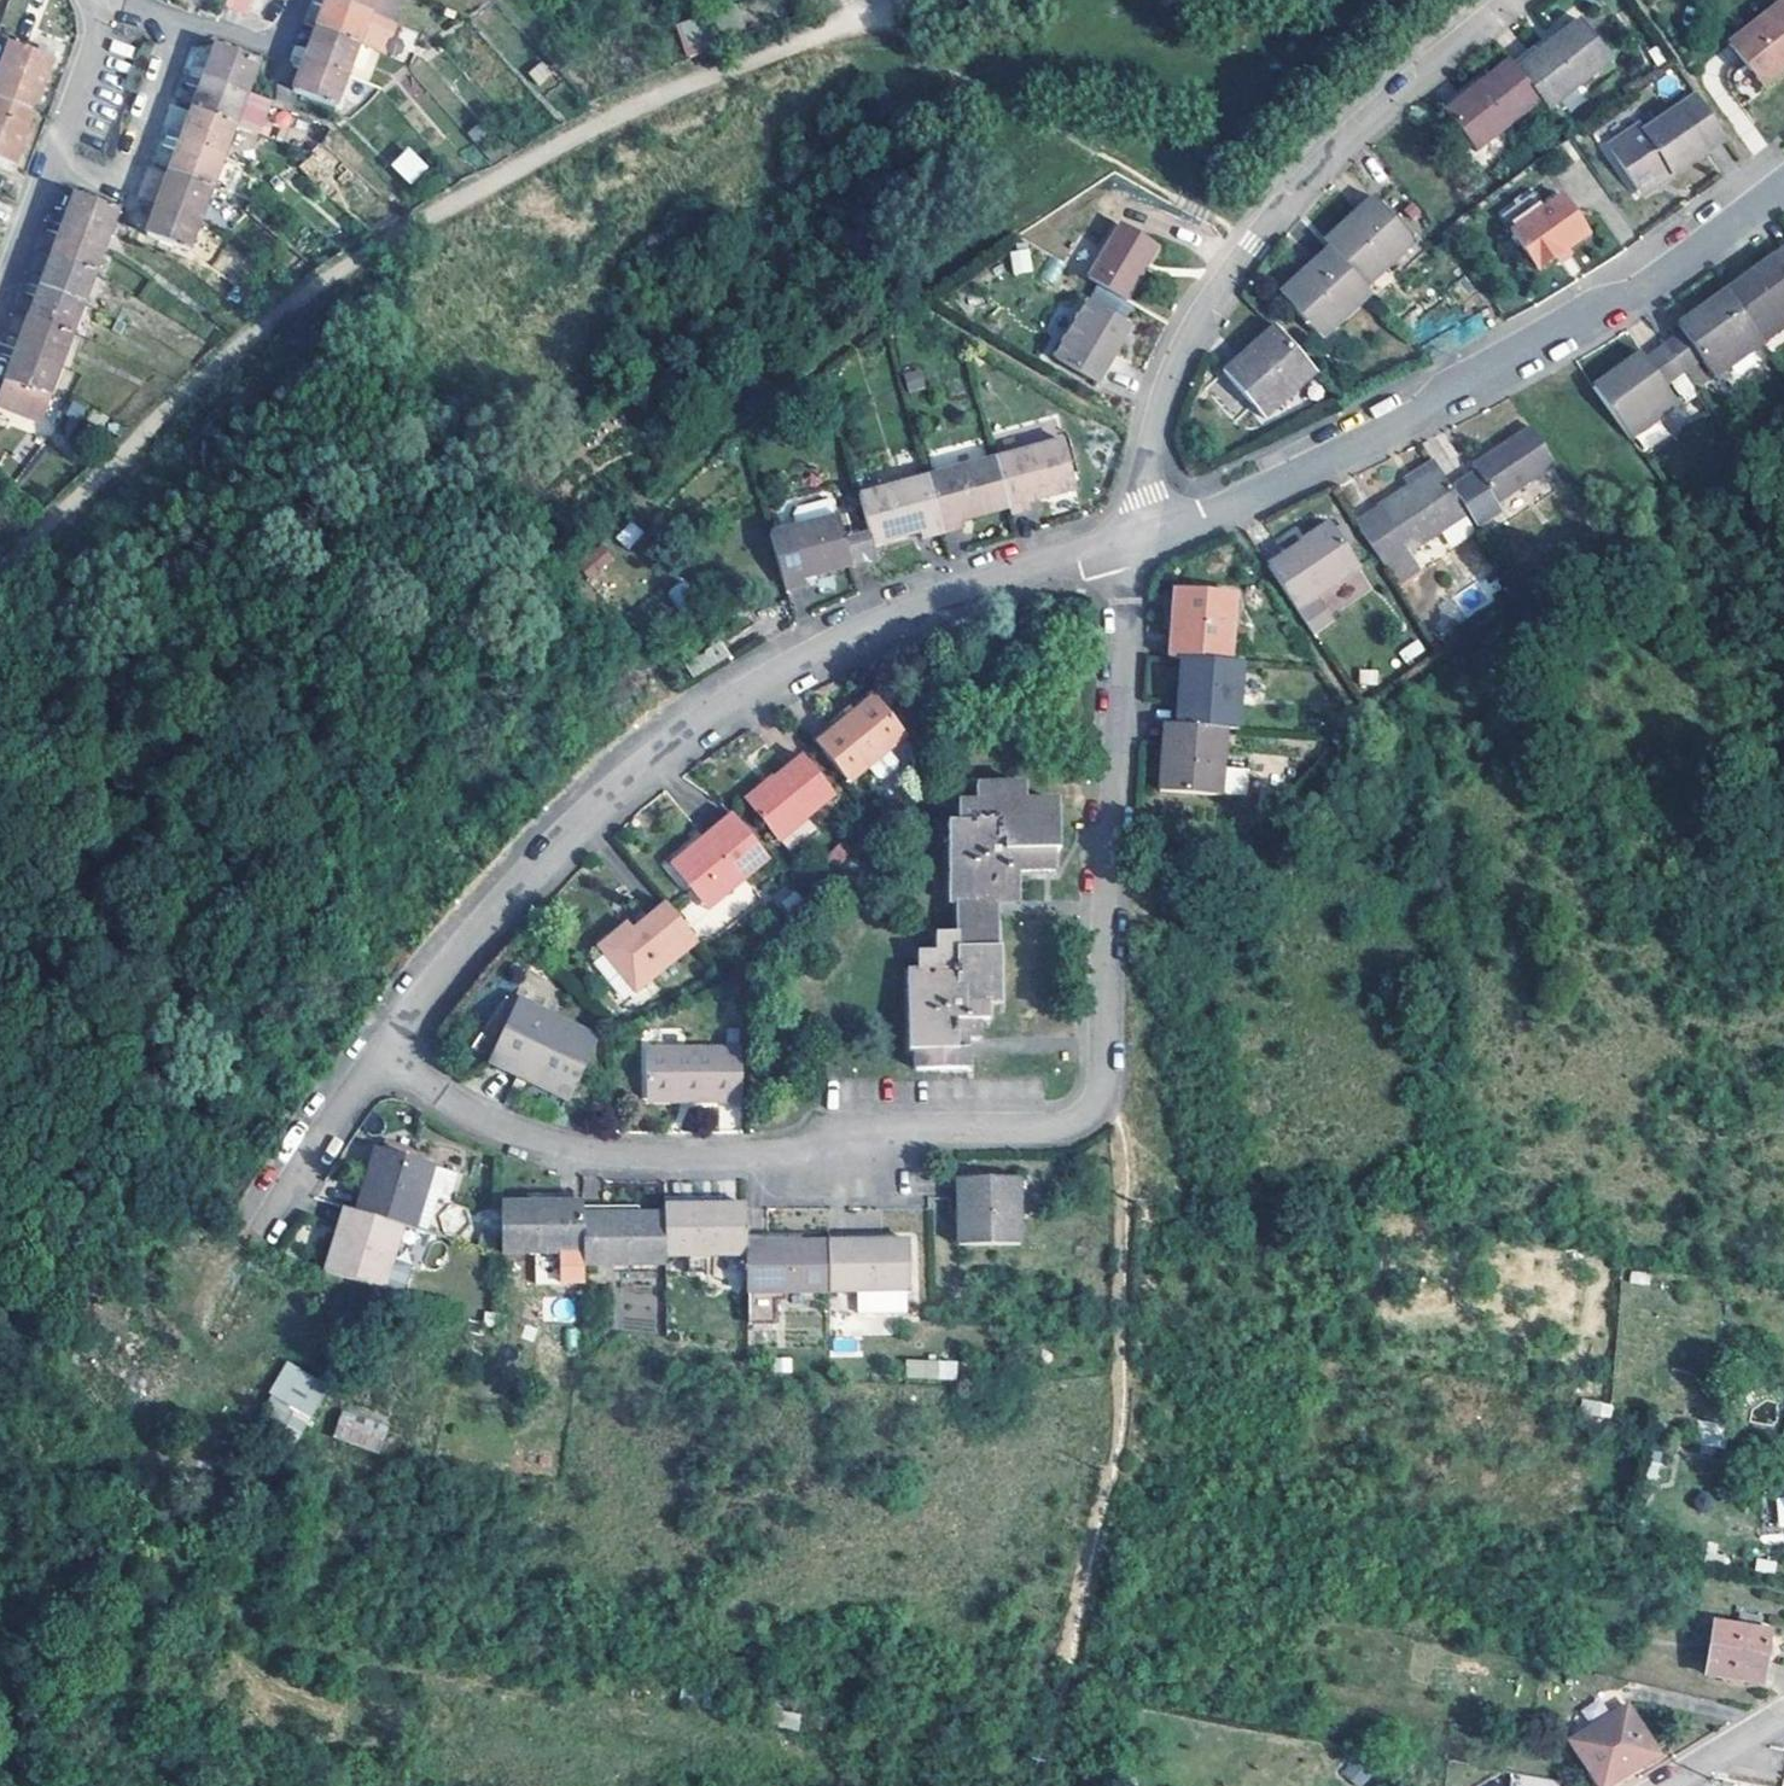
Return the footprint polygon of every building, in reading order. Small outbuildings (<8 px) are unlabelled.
[(224,8),(248,18),(254,0),(227,0),(224,8)] [(333,0),(330,0),(328,6),(319,30),(359,44),(370,14),(333,0)] [(370,14),(375,0),(333,0),(370,14)] [(1783,65),(1783,7),(1735,43),(1763,80),(1783,65)] [(691,57),(708,47),(692,17),(674,27),(691,57)] [(1521,74),(1546,107),(1553,115),(1619,68),(1589,26),(1564,43),(1521,74)] [(359,44),(319,30),(310,53),(307,61),(348,76),(359,44)] [(1564,43),(1560,37),(1516,69),(1521,74),(1564,43)] [(0,67),(0,99),(34,111),(56,50),(32,42),(30,50),(9,43),(0,67)] [(209,74),(207,80),(246,95),(258,63),(218,49),(209,74)] [(336,107),(348,76),(307,61),(304,68),(296,92),(336,107)] [(1763,80),(1768,86),(1783,73),(1783,65),(1763,80)] [(1478,156),(1546,107),(1521,74),(1516,69),(1514,67),(1492,83),(1449,113),(1478,156)] [(1492,83),(1487,75),(1443,107),(1449,113),(1492,83)] [(195,110),(235,126),(246,95),(207,80),(204,87),(195,110)] [(1730,138),(1699,93),(1649,130),(1644,124),(1613,145),(1644,190),(1676,168),(1680,173),(1730,138)] [(0,99),(0,169),(7,171),(10,163),(15,164),(34,111),(0,99)] [(235,126),(195,110),(186,136),(184,142),(223,157),(235,126)] [(172,174),(212,189),(223,157),(184,142),(181,149),(172,174)] [(407,185),(429,169),(411,146),(390,162),(407,185)] [(1680,173),(1676,168),(1644,190),(1649,196),(1680,173)] [(212,189),(172,174),(163,198),(161,204),(201,219),(212,189)] [(67,226),(106,240),(117,209),(79,194),(70,218),(67,226)] [(1595,239),(1567,200),(1517,236),(1545,275),(1595,239)] [(201,219),(161,204),(159,210),(149,235),(189,250),(201,219)] [(1383,211),(1377,204),(1347,228),(1353,235),(1383,211)] [(1332,253),(1339,261),(1367,291),(1388,273),(1416,249),(1383,211),(1353,235),(1347,228),(1326,246),(1332,253)] [(1155,246),(1117,225),(1085,279),(1123,301),(1155,246)] [(94,271),(106,240),(67,226),(56,257),(94,271)] [(1013,274),(1033,270),(1028,247),(1009,250),(1013,274)] [(1339,261),(1332,253),(1304,278),(1312,285),(1339,261)] [(82,303),(94,271),(56,257),(44,288),(82,303)] [(1781,259),(1762,273),(1768,281),(1783,269),(1783,263),(1781,259)] [(1373,298),(1367,291),(1339,261),(1312,285),(1304,278),(1282,297),(1321,343),(1373,298)] [(1733,294),(1771,346),(1783,337),(1783,269),(1768,281),(1762,273),(1733,294)] [(1399,285),(1388,273),(1367,291),(1373,298),(1377,303),(1399,285)] [(33,320),(71,334),(82,303),(44,288),(33,320)] [(1689,338),(1670,352),(1687,377),(1707,362),(1722,381),(1771,346),(1733,294),(1703,316),(1708,323),(1689,338)] [(1122,326),(1083,300),(1048,355),(1092,383),(1115,343),(1113,342),(1122,326)] [(1708,323),(1703,316),(1684,330),(1689,338),(1708,323)] [(33,320),(21,351),(59,365),(71,334),(33,320)] [(1318,379),(1275,332),(1254,351),(1260,359),(1231,385),(1266,423),(1318,379)] [(48,396),(59,365),(21,351),(19,356),(1,404),(30,415),(39,393),(48,396)] [(1260,359),(1254,351),(1224,377),(1231,385),(1260,359)] [(1687,377),(1670,352),(1650,366),(1631,380),(1624,372),(1597,392),(1634,445),(1681,411),(1667,391),(1687,377)] [(1650,366),(1645,357),(1624,372),(1631,380),(1650,366)] [(48,396),(39,393),(30,415),(40,418),(48,396)] [(1557,470),(1533,434),(1474,472),(1498,509),(1557,470)] [(991,462),(1003,508),(1005,514),(1027,509),(1026,499),(1071,488),(1060,442),(991,462)] [(956,518),(1003,508),(991,462),(921,481),(935,532),(957,526),(956,518)] [(1440,475),(1434,466),(1407,484),(1412,493),(1440,475)] [(1412,493),(1386,509),(1415,555),(1469,520),(1440,475),(1412,493)] [(918,536),(935,532),(921,481),(855,499),(865,535),(867,543),(916,530),(918,536)] [(787,515),(790,527),(828,517),(824,500),(788,508),(787,515)] [(1386,574),(1415,555),(1386,509),(1356,528),(1386,574)] [(799,575),(847,563),(842,541),(835,516),(828,517),(790,527),(765,532),(781,589),(800,585),(799,575)] [(633,520),(615,533),(625,547),(644,534),(633,520)] [(1316,602),(1360,574),(1334,533),(1301,555),(1298,551),(1268,570),(1297,614),(1316,602)] [(865,535),(842,541),(847,563),(871,557),(867,543),(865,535)] [(590,577),(614,559),(603,546),(580,563),(590,577)] [(1171,659),(1183,660),(1235,664),(1239,599),(1176,595),(1171,659)] [(1333,628),(1316,602),(1297,614),(1314,640),(1333,628)] [(1191,691),(1188,727),(1229,730),(1243,732),(1247,664),(1235,664),(1183,660),(1180,691),(1191,691)] [(1180,691),(1177,726),(1188,727),(1191,691),(1180,691)] [(900,731),(868,692),(810,739),(842,778),(861,763),(881,747),(900,731)] [(1173,765),(1177,726),(1166,725),(1163,764),(1173,765)] [(1229,730),(1188,727),(1177,726),(1173,765),(1163,764),(1161,793),(1224,797),(1229,730)] [(881,747),(861,763),(870,773),(878,774),(888,766),(889,757),(881,747)] [(778,841),(833,795),(800,756),(769,783),(772,787),(748,806),(778,841)] [(1020,805),(1020,788),(970,790),(970,813),(952,813),(952,833),(940,833),(942,913),(950,912),(951,943),(930,944),(930,961),(914,961),(914,979),(904,979),(906,1057),(913,1058),(913,1076),(967,1074),(966,1044),(966,1033),(982,1033),(982,1023),(992,1024),(992,1003),(1004,1003),(1003,949),(999,950),(998,909),(999,893),(1019,892),(1019,876),(1051,876),(1052,855),(1055,855),(1053,804),(1020,805)] [(743,831),(727,815),(667,865),(694,898),(714,882),(724,894),(766,859),(743,831)] [(724,894),(714,882),(694,898),(705,909),(724,894)] [(1019,909),(1019,892),(999,893),(998,909),(1019,909)] [(633,993),(695,943),(665,905),(632,931),(625,925),(595,949),(633,993)] [(571,1093),(598,1035),(520,1003),(492,1065),(520,1078),(522,1072),(571,1093)] [(982,1033),(966,1033),(966,1044),(981,1044),(982,1033)] [(740,1044),(648,1045),(648,1090),(685,1089),(685,1100),(740,1099),(740,1044)] [(685,1089),(648,1090),(647,1100),(685,1100),(685,1089)] [(376,1182),(364,1217),(404,1229),(426,1237),(438,1201),(446,1204),(454,1176),(376,1152),(367,1178),(376,1182)] [(367,1178),(355,1215),(364,1217),(376,1182),(367,1178)] [(1021,1248),(1020,1180),(968,1181),(969,1220),(958,1220),(958,1250),(1021,1248)] [(969,1220),(968,1181),(958,1181),(958,1220),(969,1220)] [(581,1208),(581,1200),(523,1201),(523,1209),(581,1208)] [(719,1208),(718,1201),(663,1200),(663,1209),(719,1208)] [(499,1260),(582,1259),(582,1220),(581,1212),(581,1208),(523,1209),(499,1209),(499,1260)] [(664,1218),(664,1260),(747,1259),(747,1245),(747,1237),(746,1213),(747,1208),(719,1208),(663,1209),(664,1218)] [(343,1251),(355,1215),(345,1211),(332,1248),(343,1251)] [(582,1220),(637,1219),(636,1211),(581,1212),(582,1220)] [(404,1229),(364,1217),(355,1215),(343,1251),(332,1248),(324,1274),(383,1293),(404,1229)] [(664,1260),(664,1218),(637,1219),(582,1220),(582,1259),(582,1270),(664,1269),(664,1260)] [(883,1243),(883,1236),(828,1236),(828,1244),(883,1243)] [(800,1245),(801,1237),(747,1237),(747,1245),(800,1245)] [(883,1243),(828,1244),(829,1296),(912,1295),(911,1243),(883,1243)] [(747,1245),(747,1259),(748,1328),(777,1327),(777,1304),(776,1297),(788,1296),(829,1296),(828,1244),(800,1245),(747,1245)] [(957,1379),(957,1359),(905,1359),(905,1379),(957,1379)] [(303,1435),(329,1382),(286,1361),(260,1414),(303,1435)] [(1584,1397),(1580,1412),(1609,1419),(1612,1405),(1584,1397)] [(379,1454),(391,1421),(343,1403),(331,1437),(379,1454)] [(1768,1633),(1715,1623),(1707,1677),(1760,1686),(1768,1633)] [(1629,1708),(1571,1742),(1597,1785),(1612,1785),(1658,1757),(1629,1708)]
